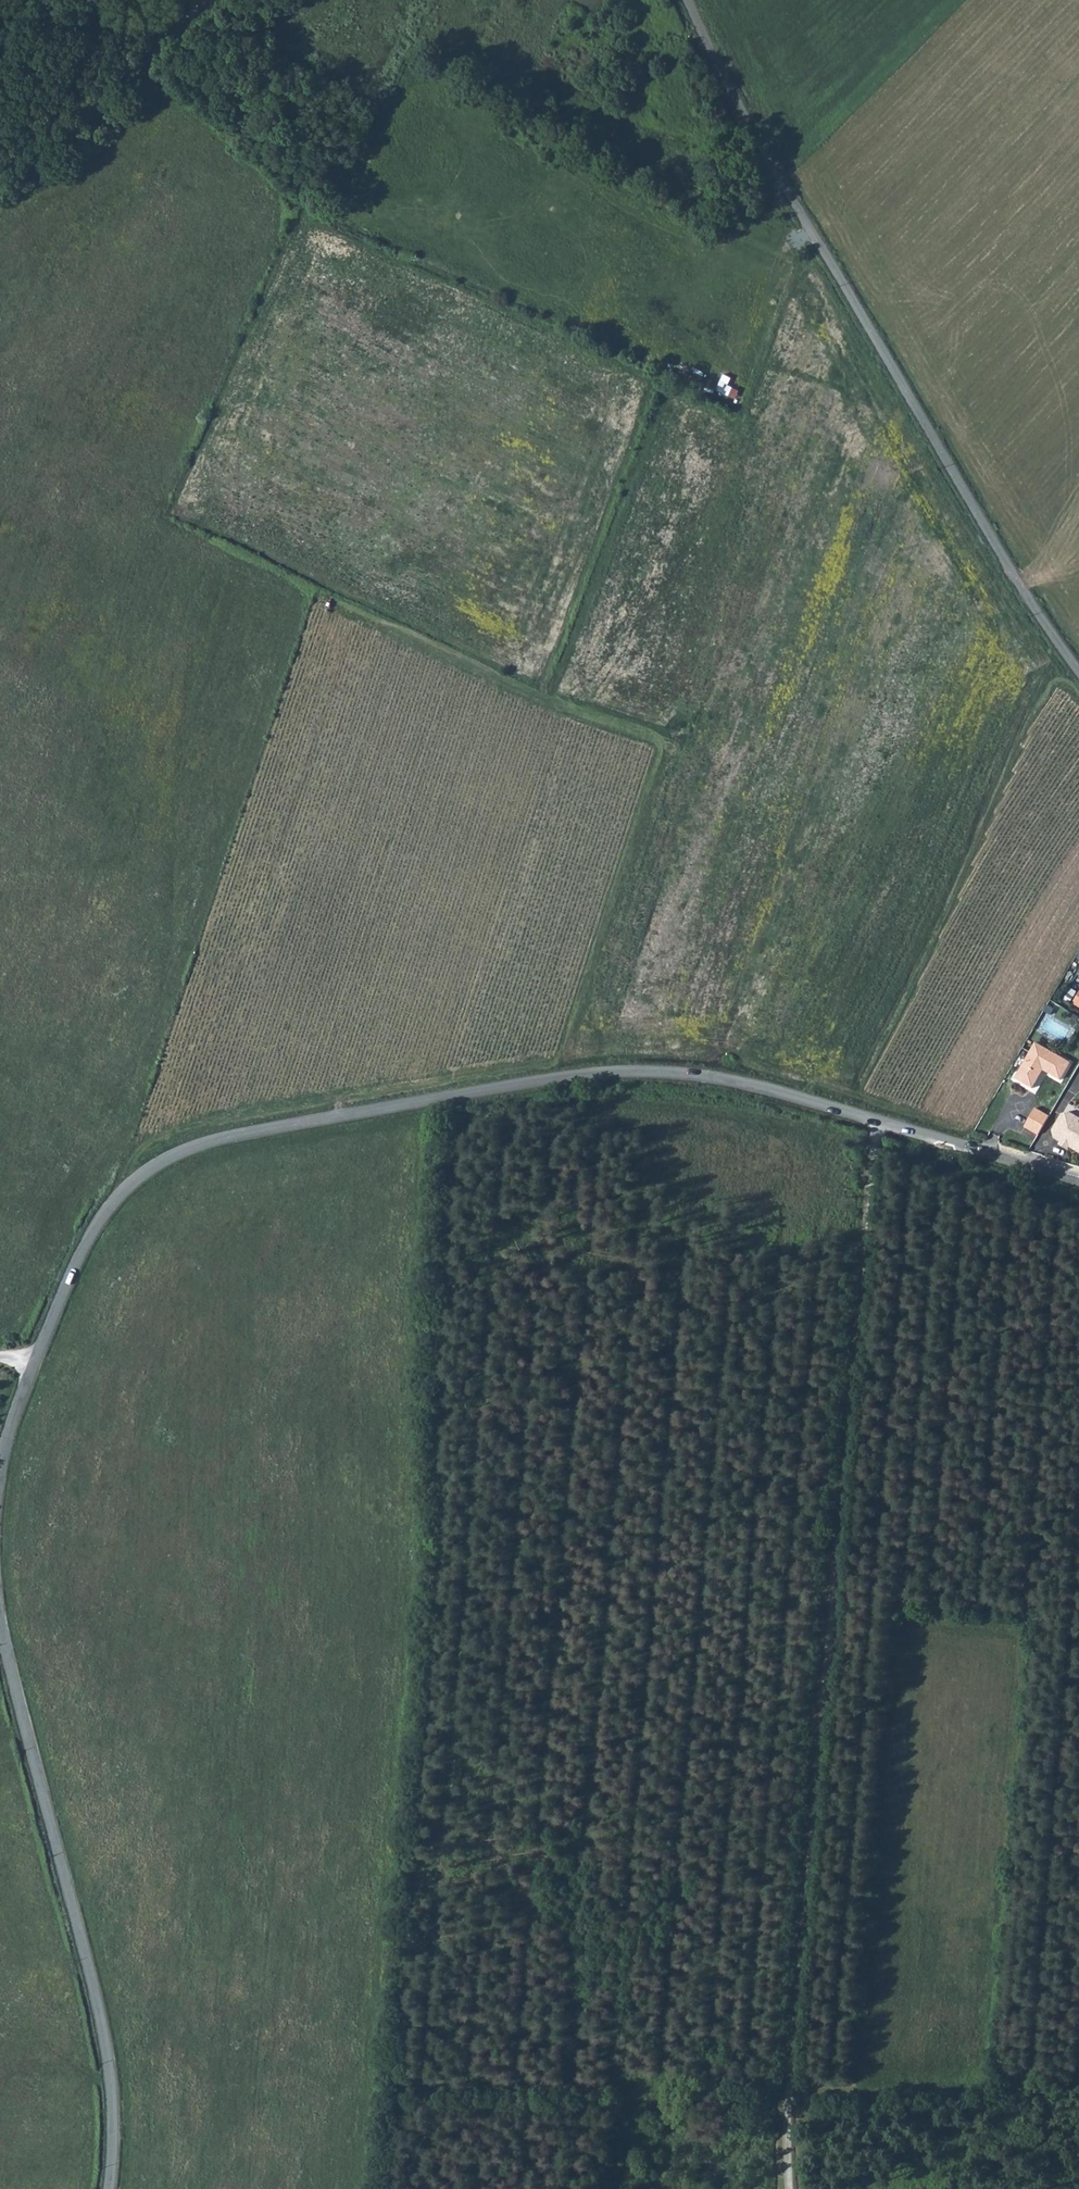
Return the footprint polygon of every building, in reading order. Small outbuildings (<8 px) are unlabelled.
[(1045,1048),(1036,1043),(1032,1051),(1040,1056),(1045,1048)] [(1032,1051),(1016,1079),(1033,1089),(1044,1071),(1045,1068),(1050,1071),(1048,1073),(1061,1081),(1071,1063),(1045,1048),(1040,1056),(1032,1051)] [(1036,1110),(1026,1129),(1038,1136),(1049,1117),(1036,1110)] [(1071,1114),(1063,1116),(1054,1131),(1056,1139),(1063,1143),(1066,1142),(1071,1145),(1070,1147),(1078,1152),(1078,1119),(1071,1114)]
